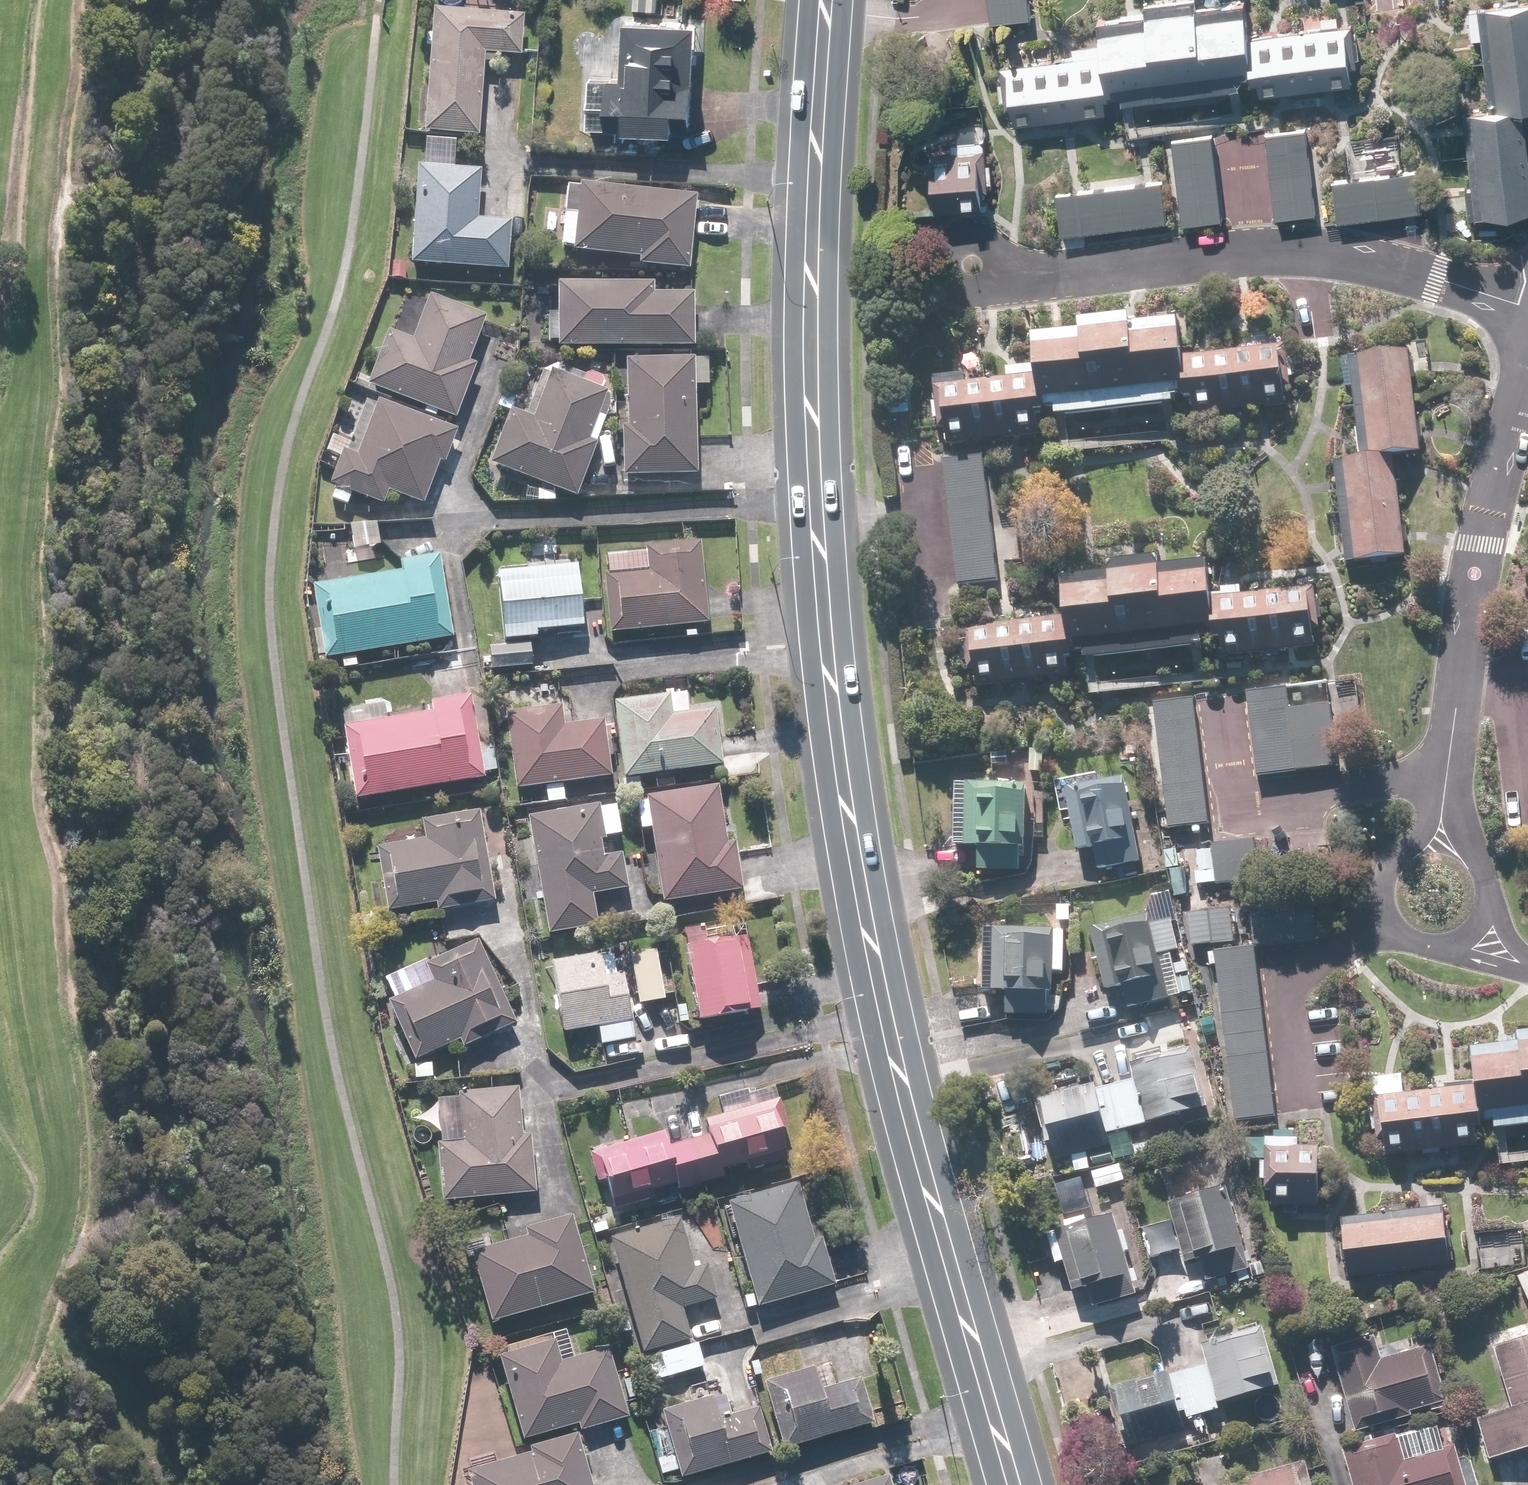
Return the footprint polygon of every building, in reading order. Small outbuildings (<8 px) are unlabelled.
[(991,29),(1029,25),(1026,0),(987,0),(991,29)] [(995,80),(1002,131),(1096,119),(1095,108),(1248,87),(1251,107),(1354,93),(1345,27),(1250,40),(1253,58),(1239,60),(1232,7),(1189,13),(1187,1),(1129,9),(1131,21),(1084,28),(1089,67),(995,80)] [(1491,112),(1459,115),(1470,220),(1527,214),(1527,213),(1518,111),(1527,110),(1527,7),(1481,12),(1491,112)] [(422,135),(478,137),(481,60),(518,61),(520,17),(428,13),(422,135)] [(692,28),(619,26),(618,81),(583,80),(581,133),(667,136),(667,124),(689,124),(692,28)] [(1263,133),(1275,220),(1314,214),(1302,128),(1263,133)] [(1169,144),(1181,230),(1220,225),(1208,138),(1169,144)] [(931,155),(933,214),(985,212),(983,153),(931,155)] [(1414,171),(1332,183),(1338,224),(1420,213),(1414,171)] [(476,175),(413,172),(409,269),(505,273),(507,224),(474,223),(476,175)] [(1054,200),(1060,240),(1169,224),(1163,184),(1054,200)] [(572,218),(560,217),(558,250),(570,250),(570,256),(635,258),(635,268),(687,270),(690,196),(573,191),(572,218)] [(690,351),(691,296),(650,296),(650,286),(553,285),(552,350),(690,351)] [(409,343),(385,333),(364,386),(452,422),(474,369),(464,365),(482,322),(427,299),(409,343)] [(930,396),(937,447),(1031,435),(1029,424),(1056,420),(1183,403),(1185,423),(1288,409),(1279,343),(1184,356),(1187,374),(1174,375),(1167,323),(1123,329),(1122,317),(1064,325),(1065,337),(1018,343),(1024,383),(930,396)] [(1334,463),(1348,564),(1400,557),(1386,463),(1419,458),(1403,347),(1343,355),(1358,460),(1334,463)] [(704,388),(703,361),(621,362),(622,428),(616,428),(617,478),(694,477),(693,388),(704,388)] [(530,423),(506,413),(484,467),(572,502),(594,448),(583,444),(602,397),(548,375),(530,423)] [(344,442),(327,486),(380,508),(386,494),(420,507),(437,465),(440,466),(454,434),(368,399),(349,444),(344,442)] [(939,462),(951,587),(996,583),(983,458),(939,462)] [(374,524),(347,527),(349,551),(376,548),(374,524)] [(704,628),(698,547),(642,551),(643,572),(600,576),(605,635),(704,628)] [(960,635),(967,687),(1060,674),(1059,663),(1085,660),(1192,645),(1213,642),(1215,662),(1318,648),(1309,582),(1214,595),(1217,613),(1204,615),(1197,562),(1153,568),(1152,556),(1094,564),(1095,576),(1048,583),(1053,623),(960,635)] [(403,575),(307,591),(321,677),(356,671),(353,657),(451,640),(438,558),(401,564),(403,575)] [(493,573),(496,643),(532,642),(531,635),(578,633),(575,569),(493,573)] [(528,646),(486,647),(486,672),(529,671),(528,646)] [(1246,692),(1253,777),(1329,771),(1324,712),(1288,714),(1286,689),(1246,692)] [(681,695),(608,706),(619,781),(718,767),(710,710),(684,714),(681,695)] [(1147,702),(1161,827),(1205,822),(1190,697),(1147,702)] [(348,802),(482,780),(468,699),(429,705),(431,714),(385,721),(383,707),(334,716),(348,802)] [(503,716),(512,791),(610,779),(603,722),(560,727),(558,709),(503,716)] [(1117,780),(1062,792),(1076,850),(1088,847),(1095,876),(1137,866),(1117,780)] [(972,850),(971,871),(1023,873),(1026,787),(960,784),(957,849),(972,850)] [(712,792),(644,802),(659,902),(739,890),(732,843),(720,845),(712,792)] [(595,813),(594,806),(522,820),(545,938),(595,928),(589,898),(625,891),(618,854),(599,858),(596,844),(618,840),(612,809),(595,813)] [(423,841),(371,850),(382,915),(435,906),(436,912),(492,902),(476,812),(420,822),(423,841)] [(1211,847),(1213,883),(1257,881),(1255,845),(1211,847)] [(1249,909),(1252,946),(1316,941),(1313,903),(1249,909)] [(1183,915),(1188,951),(1230,944),(1225,909),(1183,915)] [(1120,986),(1126,1012),(1168,1002),(1157,959),(1177,954),(1169,921),(1151,925),(1148,912),(1087,927),(1103,990),(1120,986)] [(1003,996),(1002,1018),(1054,1020),(1058,933),(991,931),(988,996),(1003,996)] [(389,1001),(382,1004),(409,1064),(456,1044),(459,1050),(512,1026),(474,941),(381,983),(389,1001)] [(743,941),(680,953),(695,1028),(757,1015),(743,941)] [(1215,953),(1235,1120),(1273,1115),(1252,949),(1215,953)] [(652,952),(625,957),(634,1007),(661,1002),(652,952)] [(607,956),(544,967),(557,1036),(593,1030),(597,1048),(631,1042),(619,976),(611,977),(607,956)] [(1381,1159),(1475,1147),(1473,1136),(1527,1128),(1527,1034),(1508,1037),(1509,1049),(1462,1056),(1468,1095),(1374,1108),(1381,1159)] [(1035,1105),(1050,1160),(1063,1157),(1068,1174),(1129,1158),(1125,1141),(1122,1131),(1206,1109),(1190,1051),(1118,1070),(1121,1082),(1035,1105)] [(514,1092),(455,1098),(460,1145),(435,1147),(441,1204),(534,1195),(528,1138),(519,1139),(514,1092)] [(743,1174),(785,1161),(782,1154),(796,1150),(789,1130),(792,1129),(782,1098),(698,1124),(702,1136),(667,1147),(663,1135),(591,1157),(601,1187),(617,1182),(626,1210),(721,1180),(719,1174),(741,1167),(743,1174)] [(1267,1152),(1267,1205),(1318,1205),(1318,1152),(1267,1152)] [(792,1184),(720,1204),(750,1310),(831,1287),(817,1239),(808,1241),(792,1184)] [(1222,1187),(1165,1205),(1183,1266),(1198,1261),(1205,1282),(1247,1269),(1222,1187)] [(1338,1220),(1344,1280),(1448,1270),(1442,1210),(1338,1220)] [(590,1294),(568,1217),(517,1232),(519,1240),(466,1256),(486,1324),(590,1294)] [(1108,1218),(1043,1238),(1052,1266),(1061,1263),(1069,1291),(1085,1286),(1091,1307),(1131,1294),(1108,1218)] [(677,1220),(607,1239),(639,1351),(684,1339),(676,1310),(712,1300),(703,1266),(691,1269),(677,1220)] [(743,1305),(697,1321),(705,1344),(751,1329),(743,1305)] [(1192,1368),(1104,1391),(1120,1452),(1187,1434),(1184,1421),(1217,1412),(1215,1403),(1276,1387),(1261,1331),(1187,1351),(1192,1368)] [(1373,1335),(1327,1349),(1353,1433),(1444,1405),(1426,1345),(1380,1360),(1373,1335)] [(1488,1351),(1506,1408),(1472,1419),(1485,1463),(1527,1450),(1527,1338),(1488,1351)] [(550,1340),(492,1357),(517,1442),(574,1425),(576,1432),(624,1418),(604,1348),(556,1362),(550,1340)] [(691,1345),(641,1359),(648,1381),(698,1367),(691,1345)] [(757,1387),(776,1452),(870,1424),(857,1379),(815,1391),(809,1372),(757,1387)] [(721,1397),(657,1416),(675,1478),(763,1453),(751,1410),(726,1417),(721,1397)] [(460,1473),(464,1484),(589,1484),(574,1434),(526,1447),(528,1454),(460,1473)] [(1449,1447),(1403,1462),(1395,1436),(1338,1455),(1348,1484),(1476,1484),(1469,1461),(1455,1466),(1449,1447)] [(1200,1484),(1312,1484),(1305,1461),(1234,1482),(1226,1458),(1195,1467),(1200,1484)]
